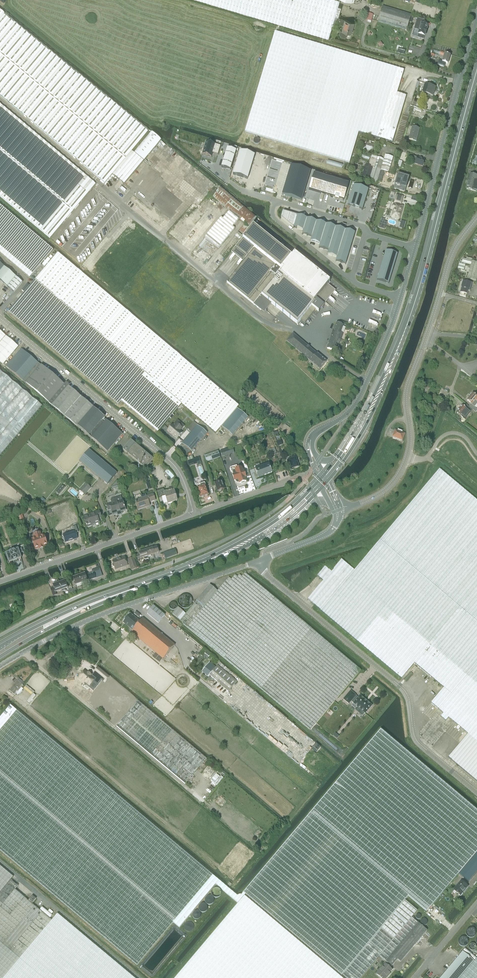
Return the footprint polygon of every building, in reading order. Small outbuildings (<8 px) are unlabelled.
[(206,1),(273,21),(328,37),(332,25),(335,26),(336,23),(338,23),(339,18),(339,17),(338,17),(340,10),(341,7),(338,6),(340,0),(201,0),(206,1)] [(407,30),(412,16),(383,7),(378,22),(407,30)] [(75,159),(100,179),(105,183),(112,174),(131,151),(149,131),(4,14),(0,10),(0,96),(75,159)] [(339,18),(338,23),(343,25),(341,31),(340,31),(339,34),(340,36),(345,37),(347,36),(347,33),(350,34),(353,23),(341,19),(339,18)] [(425,36),(428,26),(421,24),(418,34),(419,34),(418,37),(424,39),(425,36)] [(275,32),(245,132),(349,163),(359,133),(392,143),(405,100),(396,97),(404,71),(275,32)] [(445,55),(442,62),(439,61),(437,65),(445,67),(446,64),(448,64),(450,56),(445,55)] [(424,85),(422,93),(426,94),(426,95),(432,96),(435,87),(426,85),(424,85)] [(50,238),(96,184),(7,110),(0,104),(0,197),(50,238)] [(416,141),(420,129),(412,127),(409,139),(416,141)] [(134,153),(144,161),(161,140),(151,133),(134,153)] [(206,141),(203,154),(211,157),(212,153),(218,155),(221,146),(206,141)] [(366,143),(361,142),(359,147),(365,148),(364,150),(371,152),(373,145),(366,143)] [(227,148),(221,167),(230,170),(236,151),(227,148)] [(143,161),(131,151),(112,174),(124,184),(143,161)] [(383,171),(389,173),(393,157),(385,155),(384,159),(371,156),(368,166),(365,165),(361,177),(379,182),(381,177),(382,177),(382,176),(386,177),(387,173),(383,172),(383,171)] [(423,167),(425,160),(413,157),(412,161),(415,161),(414,164),(423,167)] [(291,166),(282,194),(302,200),(310,171),(291,166)] [(309,189),(309,190),(340,199),(345,191),(348,184),(349,184),(349,183),(314,173),(314,174),(309,189)] [(398,174),(395,184),(396,184),(395,188),(404,191),(405,187),(406,188),(409,177),(408,177),(399,174),(398,174)] [(470,175),(468,185),(467,185),(466,189),(467,189),(476,192),(476,191),(476,177),(470,175)] [(354,185),(348,205),(362,209),(368,190),(354,185)] [(213,197),(230,211),(239,219),(249,226),(257,216),(221,187),(213,197)] [(392,205),(392,207),(392,208),(393,209),(394,209),(392,217),(399,219),(403,207),(402,207),(403,206),(399,205),(400,203),(401,204),(403,197),(397,195),(396,197),(395,197),(394,203),(396,204),(395,205),(394,205),(393,205),(392,205)] [(41,265),(54,250),(0,204),(0,252),(30,278),(31,277),(41,265)] [(239,219),(230,211),(223,219),(221,218),(205,237),(205,238),(193,254),(205,264),(235,229),(232,227),(239,219)] [(283,211),(281,218),(293,228),(303,230),(303,231),(302,235),(302,234),(311,237),(311,238),(310,241),(311,241),(320,244),(319,248),(328,251),(327,255),(328,255),(336,257),(336,258),(337,258),(336,262),(336,261),(345,264),(355,233),(283,212),(283,211)] [(246,259),(227,283),(264,313),(272,303),(297,324),(312,306),(319,312),(324,305),(316,298),(322,302),(333,289),(327,284),(330,281),(295,253),(292,256),(280,247),(283,243),(281,242),(282,241),(277,237),(274,242),(253,225),(234,250),(246,259)] [(386,251),(377,280),(389,283),(398,255),(386,251)] [(32,283),(179,407),(181,404),(215,433),(221,426),(222,427),(237,408),(239,405),(112,298),(58,253),(45,268),(44,268),(34,279),(34,280),(32,283)] [(476,279),(476,262),(472,261),(472,259),(466,257),(466,259),(463,258),(461,263),(459,262),(458,268),(464,270),(465,264),(471,266),(467,278),(476,281),(476,279)] [(31,277),(34,279),(44,268),(41,265),(31,277)] [(3,268),(0,272),(0,281),(13,293),(22,283),(3,268)] [(469,292),(471,284),(462,281),(461,285),(462,285),(459,296),(466,297),(466,295),(467,295),(468,291),(469,292)] [(179,407),(32,283),(30,286),(8,311),(118,405),(121,401),(158,432),(179,407)] [(341,339),(339,338),(344,325),(337,322),(328,348),(335,350),(336,345),(339,346),(341,339)] [(3,364),(18,346),(0,331),(0,362),(3,364)] [(320,369),(327,360),(318,353),(317,353),(293,333),(287,341),(310,360),(320,369)] [(23,381),(38,363),(21,349),(6,367),(23,381)] [(77,426),(93,407),(87,402),(84,399),(83,400),(38,363),(23,381),(77,426)] [(42,406),(0,371),(0,456),(42,406)] [(469,407),(473,410),(475,412),(476,410),(476,409),(474,407),(476,404),(476,397),(473,393),(467,400),(471,404),(469,407)] [(473,410),(469,407),(467,405),(465,408),(462,406),(457,412),(464,418),(470,412),(471,413),(473,410)] [(93,407),(77,426),(108,452),(123,434),(104,418),(105,417),(93,407)] [(248,418),(237,408),(222,427),(232,436),(248,418)] [(173,425),(168,431),(177,439),(182,433),(173,425)] [(191,451),(207,433),(197,425),(182,443),(191,451)] [(402,440),(404,434),(395,430),(393,437),(402,440)] [(154,459),(134,443),(131,440),(123,450),(146,469),(154,459)] [(79,461),(99,477),(107,484),(117,473),(89,449),(79,461)] [(220,458),(218,452),(204,457),(206,463),(220,458)] [(187,462),(189,467),(198,464),(198,465),(201,464),(199,458),(193,460),(187,462)] [(295,468),(299,467),(296,458),(287,461),(290,470),(291,469),(292,470),(295,469),(295,468)] [(259,477),(272,472),(269,463),(256,468),(259,477)] [(239,482),(240,483),(241,483),(242,483),(243,483),(244,483),(245,482),(245,481),(246,481),(245,477),(246,477),(244,471),(243,472),(242,466),(238,468),(237,465),(230,467),(235,481),(236,480),(236,481),(237,482),(238,482),(238,483),(239,482)] [(439,469),(354,570),(342,560),(331,572),(325,567),(317,576),(323,582),(308,600),(401,679),(414,663),(443,688),(431,703),(468,735),(448,758),(476,782),(476,501),(439,469)] [(92,486),(87,481),(81,487),(86,492),(92,486)] [(221,490),(224,489),(221,481),(215,483),(218,491),(219,491),(219,492),(221,491),(221,490)] [(200,484),(201,487),(197,489),(201,497),(202,497),(204,497),(204,496),(208,495),(204,483),(200,484)] [(66,486),(63,484),(57,490),(60,492),(66,486)] [(164,492),(165,496),(168,503),(168,504),(177,501),(174,489),(164,492)] [(149,503),(155,500),(153,495),(146,497),(146,498),(135,501),(138,510),(150,506),(149,503)] [(112,513),(125,509),(122,500),(106,505),(108,511),(111,510),(112,513)] [(98,519),(101,518),(99,511),(88,515),(89,516),(83,518),(87,527),(92,525),(92,524),(99,521),(98,519)] [(63,535),(65,543),(77,539),(75,533),(78,532),(76,526),(73,527),(74,531),(63,535)] [(32,540),(35,549),(40,547),(43,547),(43,546),(48,544),(45,536),(40,537),(39,533),(35,534),(36,539),(32,540)] [(17,560),(21,559),(20,555),(27,553),(24,545),(17,547),(18,550),(14,552),(14,551),(13,551),(12,546),(9,547),(11,552),(10,552),(10,553),(6,554),(9,563),(13,561),(13,562),(17,561),(17,560)] [(146,550),(148,556),(154,554),(157,553),(156,549),(153,550),(152,548),(146,550)] [(177,555),(177,554),(175,549),(163,553),(165,559),(177,555)] [(148,556),(146,550),(139,552),(140,554),(137,555),(138,559),(141,558),(144,558),(144,559),(146,560),(148,559),(148,556)] [(113,567),(114,568),(115,570),(128,566),(125,556),(112,561),(113,563),(112,565),(113,567)] [(127,560),(130,570),(131,571),(137,569),(134,558),(127,560)] [(90,581),(96,579),(102,576),(100,570),(88,575),(90,581)] [(79,575),(82,583),(88,581),(85,573),(83,574),(82,574),(79,575)] [(197,601),(186,614),(180,621),(183,623),(182,623),(222,656),(310,730),(360,670),(245,573),(242,577),(239,575),(238,577),(235,575),(231,579),(229,577),(217,591),(218,591),(204,607),(197,601)] [(82,583),(79,575),(75,576),(75,577),(73,578),(75,585),(82,583)] [(59,582),(62,590),(68,588),(65,580),(63,581),(59,582)] [(62,590),(59,582),(55,583),(55,584),(53,585),(54,587),(50,588),(53,596),(57,595),(56,592),(62,590)] [(218,591),(217,591),(210,585),(197,601),(204,607),(218,591)] [(152,607),(147,613),(154,619),(159,623),(164,617),(165,615),(153,605),(152,607)] [(186,614),(178,607),(172,614),(180,621),(186,614)] [(123,623),(126,625),(123,629),(129,634),(131,632),(164,659),(175,646),(142,618),(140,622),(130,614),(123,623)] [(229,691),(237,682),(240,679),(221,663),(218,666),(217,668),(210,662),(202,672),(209,677),(210,675),(229,691)] [(85,671),(79,678),(84,683),(85,682),(86,683),(89,686),(93,681),(97,684),(101,679),(103,681),(107,676),(97,668),(95,671),(95,672),(91,676),(90,676),(91,675),(88,673),(85,671)] [(17,681),(9,691),(15,695),(23,685),(17,681)] [(27,701),(28,703),(35,696),(33,694),(34,692),(26,685),(28,683),(27,681),(23,685),(25,687),(24,688),(31,696),(27,701)] [(372,706),(360,695),(358,698),(356,696),(356,695),(350,691),(343,699),(349,704),(351,701),(353,703),(361,710),(358,713),(362,715),(364,713),(365,714),(372,706)] [(185,784),(206,759),(138,701),(116,727),(185,784)] [(235,894),(10,705),(0,718),(0,850),(137,965),(173,923),(179,928),(216,885),(231,898),(235,894)] [(269,913),(342,974),(404,900),(408,896),(427,912),(459,874),(476,853),(476,812),(379,729),(325,793),(243,891),(269,913)] [(216,774),(211,780),(214,783),(220,777),(216,774)] [(220,777),(214,783),(217,785),(223,778),(221,776),(220,777)] [(459,874),(469,883),(476,873),(476,853),(459,874)] [(57,914),(52,921),(32,904),(28,901),(15,890),(18,886),(11,880),(13,877),(0,866),(0,977),(134,977),(57,914)] [(463,892),(468,887),(461,881),(453,890),(460,896),(464,892),(463,892)] [(238,904),(175,977),(342,977),(244,896),(245,895),(243,893),(242,894),(237,896),(235,894),(231,898),(238,904)] [(342,974),(346,977),(361,977),(380,956),(385,961),(386,961),(418,923),(412,918),(417,911),(404,900),(342,974)] [(385,965),(387,967),(389,965),(391,967),(398,960),(401,962),(427,931),(418,923),(386,961),(386,962),(387,963),(385,965)] [(473,962),(462,953),(441,977),(461,977),(474,963),(473,962)] [(473,962),(474,963),(461,977),(476,977),(476,958),(473,962)] [(385,965),(376,976),(379,977),(386,977),(392,971),(387,967),(385,965)]
